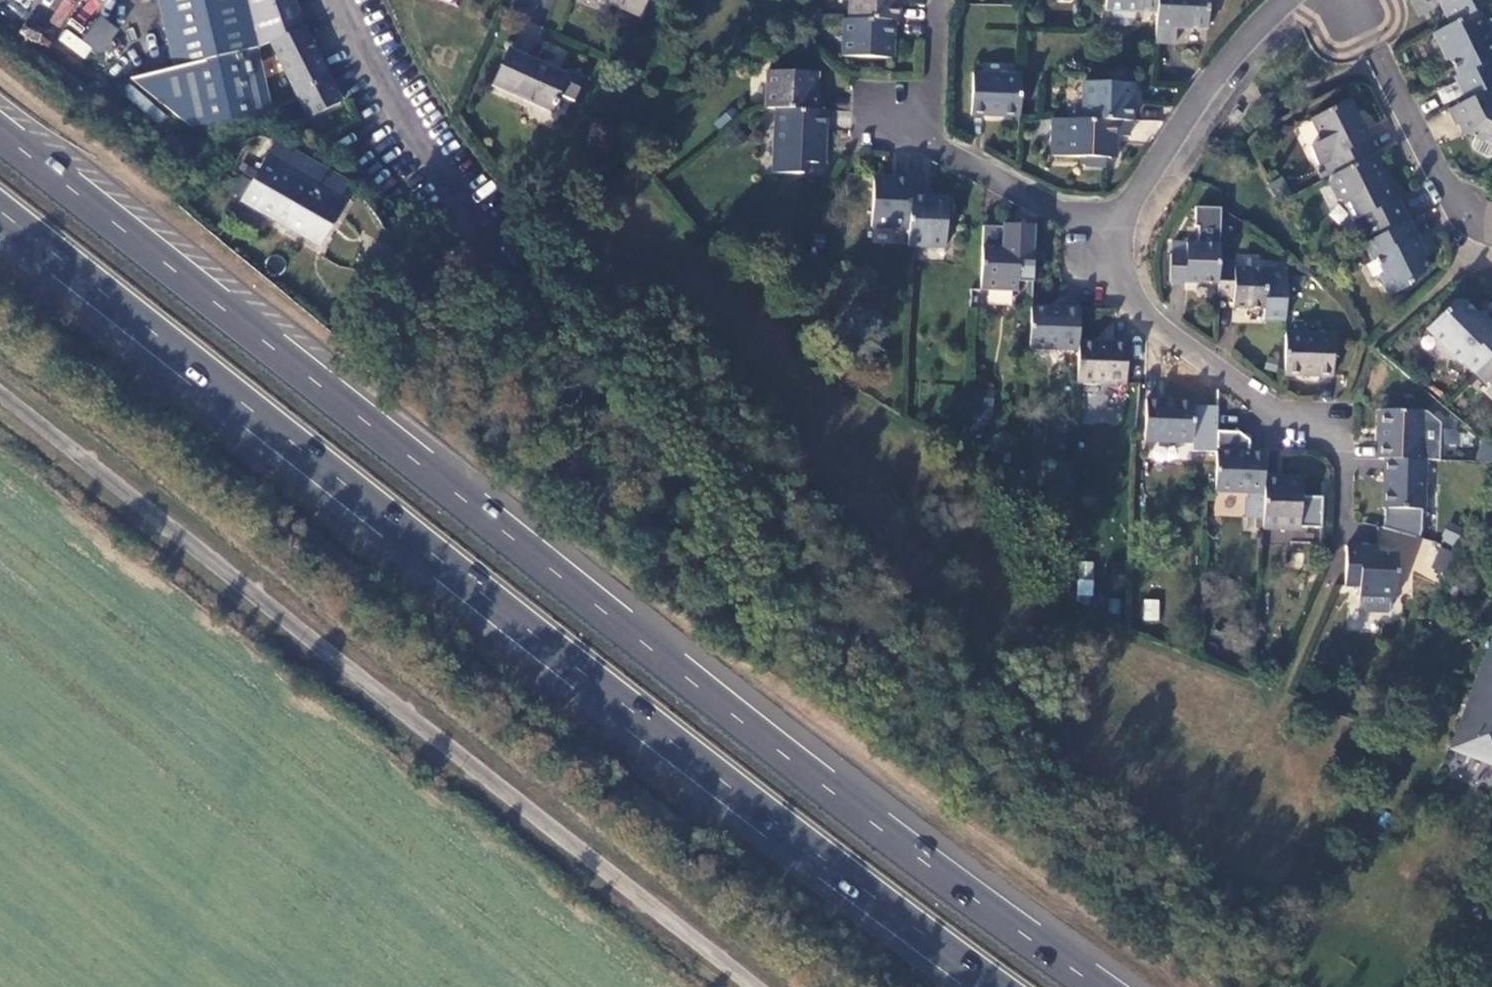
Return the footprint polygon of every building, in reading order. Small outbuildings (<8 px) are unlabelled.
[(256,49),(270,43),(302,28),(293,0),(156,0),(173,69),(256,49)] [(640,17),(647,0),(602,0),(640,17)] [(847,21),(894,23),(898,23),(899,8),(894,8),(894,0),(848,0),(847,21)] [(1105,12),(1156,14),(1156,0),(1105,0),(1105,12)] [(1155,44),(1175,45),(1175,29),(1207,30),(1208,0),(1156,0),(1156,14),(1155,44)] [(1448,2),(1439,6),(1448,25),(1478,10),(1491,3),(1491,0),(1447,0),(1448,2)] [(1439,50),(1445,52),(1456,74),(1453,76),(1465,100),(1488,89),(1491,87),(1491,63),(1490,60),(1491,59),(1491,44),(1487,34),(1490,33),(1478,10),(1448,25),(1431,33),(1439,50)] [(91,63),(116,27),(98,15),(81,39),(65,28),(57,40),(91,63)] [(843,21),(842,58),(888,60),(889,38),(894,38),(894,23),(847,21),(843,21)] [(270,43),(297,94),(330,78),(302,28),(270,43)] [(506,50),(491,85),(548,111),(556,94),(572,101),(582,77),(566,70),(564,75),(506,50)] [(766,72),(764,110),(775,110),(815,112),(816,97),(811,97),(812,74),(766,72)] [(973,74),(971,116),(1020,118),(1022,76),(973,74)] [(352,118),(330,78),(297,94),(319,133),(352,118)] [(1082,84),(1081,121),(1129,122),(1132,123),(1133,108),(1128,107),(1128,85),(1082,84)] [(1488,89),(1465,100),(1447,109),(1454,125),(1461,121),(1467,134),(1491,147),(1491,96),(1488,89)] [(1310,120),(1321,141),(1308,147),(1318,166),(1323,164),(1330,178),(1371,157),(1372,156),(1365,142),(1368,141),(1360,123),(1355,125),(1353,120),(1355,114),(1348,101),(1310,120)] [(775,110),(774,148),(820,149),(820,127),(825,127),(826,112),(815,112),(775,110)] [(1052,120),(1051,158),(1110,159),(1111,137),(1116,137),(1128,137),(1129,122),(1081,121),(1052,120)] [(274,142),(262,163),(323,197),(334,177),(274,142)] [(1328,181),(1338,202),(1342,203),(1352,222),(1358,219),(1369,242),(1409,222),(1396,197),(1392,199),(1385,185),(1387,181),(1376,158),(1371,157),(1330,178),(1328,181)] [(262,163),(240,202),(318,246),(340,207),(323,197),(262,163)] [(873,182),(871,228),(909,229),(910,196),(911,178),(896,178),(896,183),(873,182)] [(909,229),(908,246),(946,248),(947,202),(925,201),(925,196),(910,196),(909,229)] [(1220,209),(1194,208),(1193,228),(1197,228),(1196,244),(1185,244),(1185,255),(1169,254),(1168,283),(1217,285),(1217,269),(1219,245),(1220,209)] [(1362,245),(1371,262),(1375,260),(1383,275),(1378,277),(1388,297),(1407,288),(1427,270),(1419,255),(1424,252),(1409,222),(1369,242),(1362,245)] [(981,246),(979,289),(1017,291),(1017,282),(1032,282),(1033,242),(1018,242),(1017,248),(1002,247),(981,246)] [(1233,269),(1217,269),(1217,285),(1216,297),(1232,297),(1231,309),(1263,309),(1263,321),(1285,321),(1286,271),(1266,270),(1233,269)] [(1480,323),(1476,320),(1476,314),(1464,302),(1454,302),(1426,329),(1461,364),(1463,362),(1475,373),(1491,356),(1491,326),(1484,318),(1480,323)] [(1030,307),(1028,349),(1077,351),(1078,341),(1079,309),(1031,307),(1030,307)] [(1284,334),(1282,376),(1331,378),(1333,336),(1284,334)] [(1077,351),(1076,383),(1125,385),(1127,343),(1078,341),(1077,351)] [(1475,373),(1486,384),(1489,382),(1491,385),(1491,356),(1475,373)] [(1144,399),(1143,441),(1192,443),(1193,401),(1144,399)] [(1380,411),(1378,460),(1383,460),(1425,461),(1439,462),(1440,425),(1425,412),(1380,411)] [(1237,440),(1237,433),(1216,432),(1213,492),(1244,493),(1243,517),(1261,518),(1263,477),(1264,452),(1247,452),(1247,441),(1237,440)] [(1383,460),(1382,509),(1424,510),(1425,461),(1383,460)] [(1261,518),(1261,528),(1298,530),(1298,526),(1320,528),(1321,498),(1299,497),(1300,484),(1278,483),(1278,478),(1263,477),(1261,518)] [(1409,568),(1437,583),(1453,553),(1424,538),(1409,568)] [(1344,588),(1359,588),(1359,597),(1360,597),(1360,609),(1364,613),(1387,614),(1391,610),(1392,598),(1396,598),(1398,555),(1376,555),(1361,554),(1361,548),(1345,548),(1344,588)] [(1144,598),(1142,620),(1158,622),(1160,600),(1144,598)] [(1449,750),(1491,766),(1491,642),(1490,641),(1449,750)]
